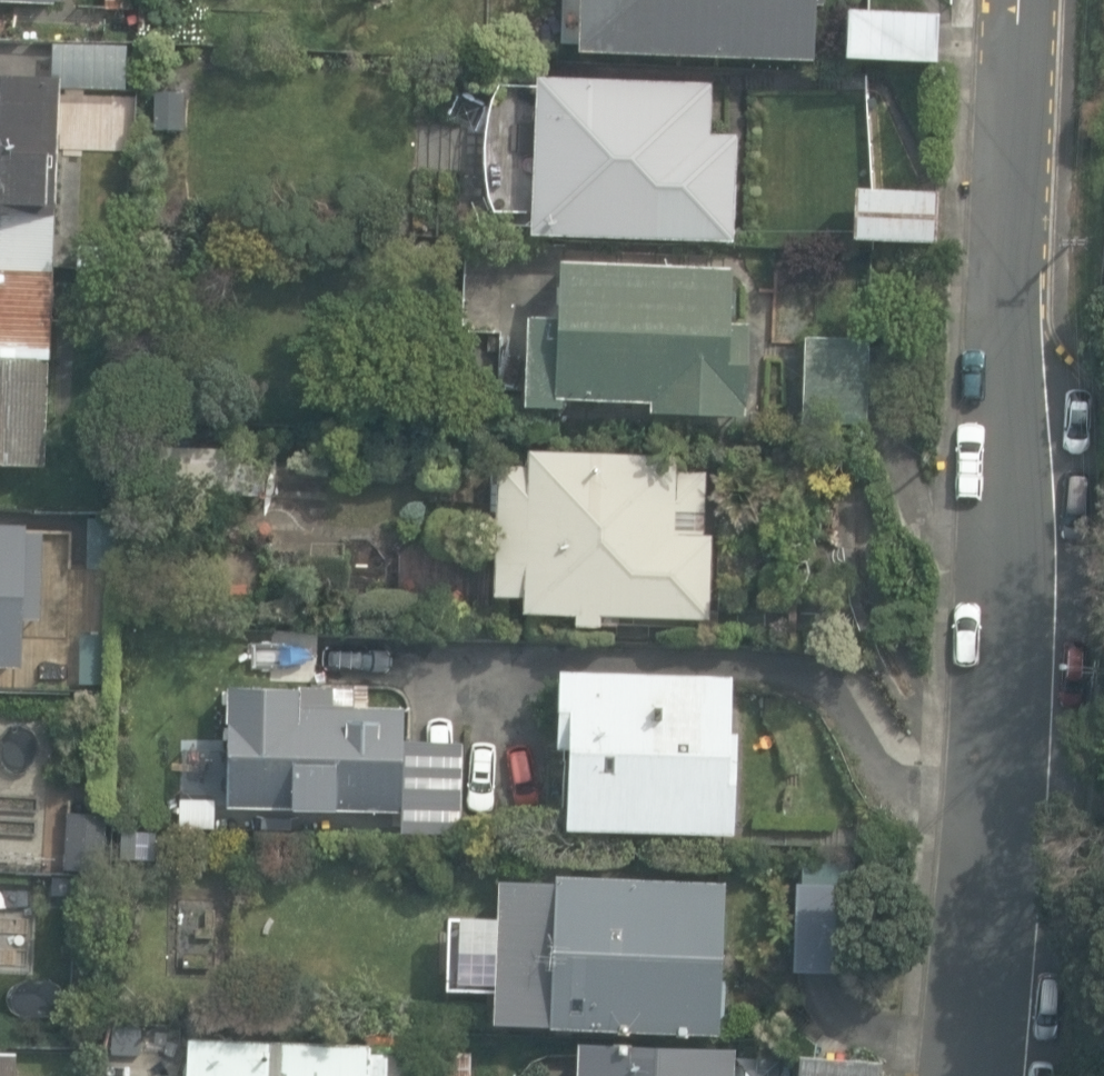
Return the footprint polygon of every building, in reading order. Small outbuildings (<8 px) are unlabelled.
[(814,58),(816,4),(825,4),(825,0),(583,0),(581,51),(814,58)] [(848,58),(937,62),(939,16),(850,12),(848,58)] [(724,230),(728,122),(705,121),(707,71),(529,64),(529,75),(493,73),(481,126),(480,152),(487,200),(524,201),(523,222),(724,230)] [(39,459),(56,73),(0,71),(0,458),(39,459)] [(851,227),(932,229),(933,180),(852,178),(851,227)] [(78,262),(106,264),(107,248),(79,245),(78,262)] [(647,404),(739,408),(744,316),(727,316),(727,308),(730,306),(731,287),(728,285),(729,261),(557,253),(554,310),(525,309),(521,397),(559,399),(560,388),(648,392),(647,404)] [(863,418),(867,331),(801,328),(797,416),(863,418)] [(571,615),(593,616),(593,605),(701,608),(703,528),(697,528),(698,467),(669,466),(670,447),(525,443),(524,460),(494,459),(490,586),(520,587),(520,602),(572,604),(571,615)] [(19,671),(21,621),(42,622),(46,534),(22,533),(22,524),(0,524),(0,671),(19,671)] [(269,634),(268,662),(304,663),(305,635),(269,634)] [(561,817),(729,822),(732,721),(725,721),(727,664),(554,659),(552,735),(563,736),(561,817)] [(396,817),(453,818),(454,733),(399,732),(399,700),(348,699),(349,681),(225,679),(223,796),(397,799),(396,817)] [(152,868),(140,832),(119,840),(131,875),(152,868)] [(723,873),(548,866),(548,872),(494,870),(493,909),(443,907),(440,982),(491,984),(489,1017),(717,1026),(723,873)] [(848,972),(856,873),(803,868),(795,967),(848,972)] [(381,1048),(366,1047),(366,1037),(183,1031),(181,1075),(380,1075),(381,1048)] [(730,1038),(573,1033),(572,1075),(728,1075),(730,1038)] [(22,1073),(9,1073),(10,1046),(0,1045),(0,1075),(22,1075),(22,1073)] [(877,1052),(795,1046),(792,1075),(875,1075),(877,1052)]
